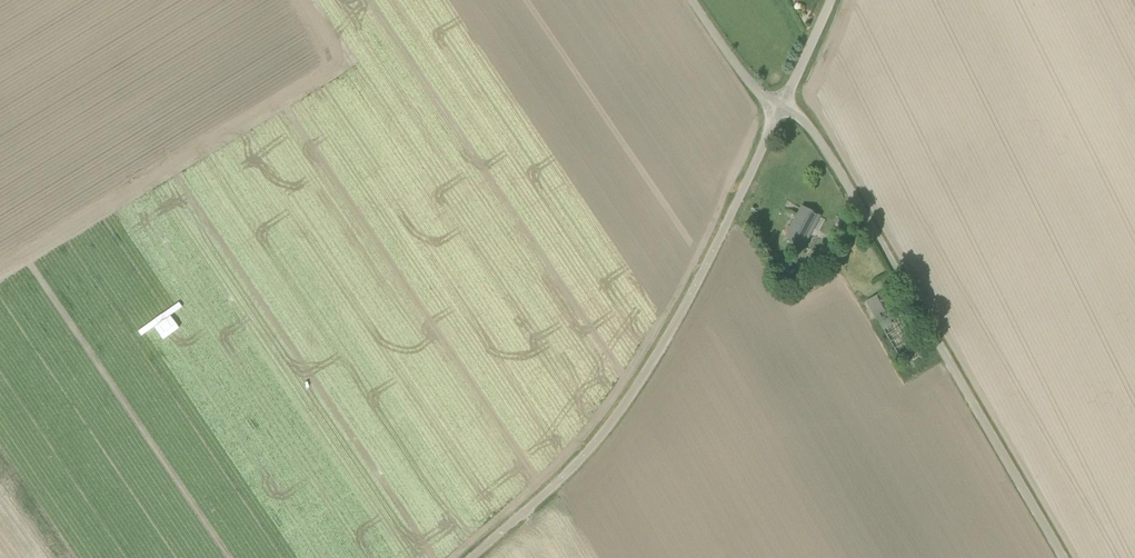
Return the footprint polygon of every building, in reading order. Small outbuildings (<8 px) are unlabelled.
[(787,238),(803,247),(820,216),(803,207),(787,238)] [(923,354),(885,290),(867,301),(905,365),(907,367),(924,356),(923,354)]
